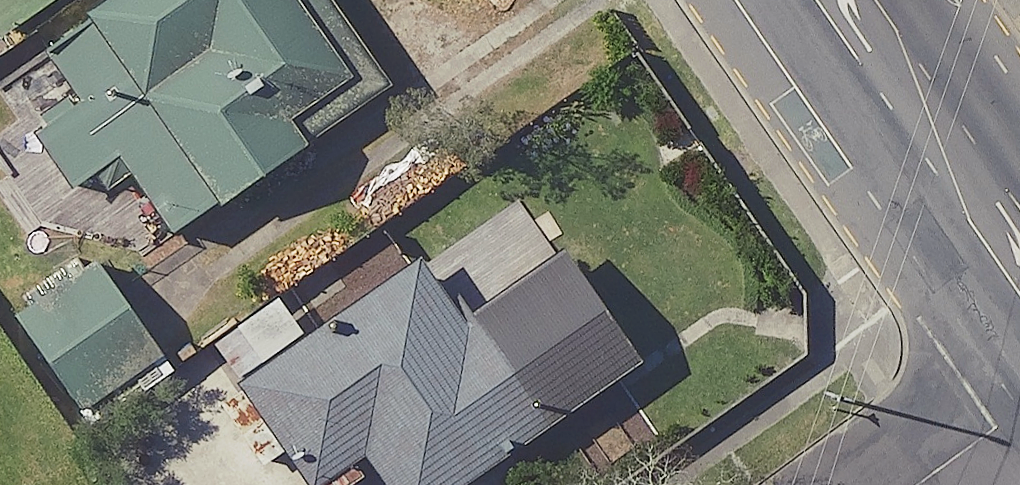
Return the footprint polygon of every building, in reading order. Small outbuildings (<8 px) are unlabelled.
[(1,38),(54,0),(0,0),(0,37),(1,38)] [(177,233),(392,79),(335,0),(104,0),(36,48),(75,102),(34,130),(70,181),(116,148),(177,233)] [(309,484),(312,484),(362,451),(385,484),(459,484),(643,359),(523,186),(237,382),(309,484)] [(97,261),(20,314),(84,407),(162,353),(97,261)]
